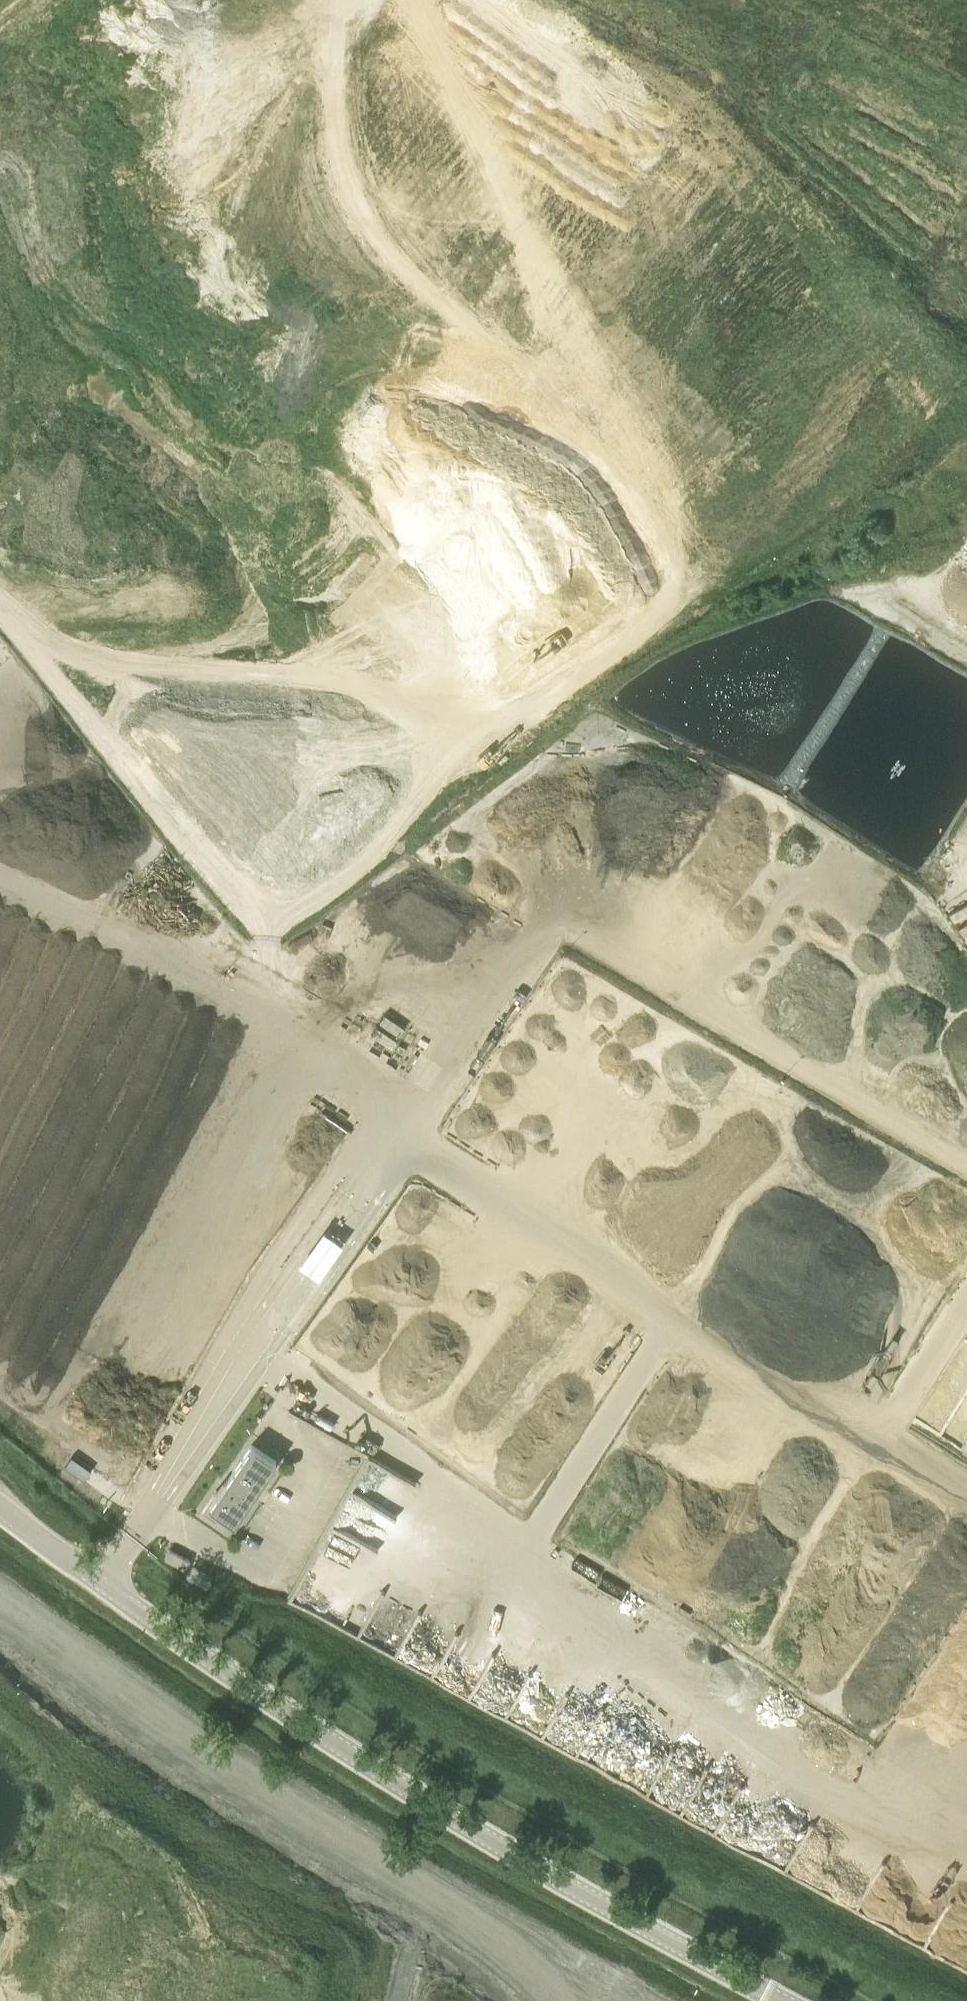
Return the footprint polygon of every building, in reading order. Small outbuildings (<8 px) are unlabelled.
[(958,910),(966,931),(966,906),(958,910)] [(323,1235),(304,1262),(319,1272),(338,1246),(323,1235)] [(221,1511),(235,1521),(276,1461),(252,1444),(220,1492),(216,1489),(203,1509),(216,1518),(221,1511)] [(72,1456),(66,1466),(85,1479),(91,1470),(72,1456)] [(179,1566),(184,1557),(170,1549),(165,1558),(179,1566)] [(185,1569),(190,1561),(185,1558),(180,1567),(185,1569)]
